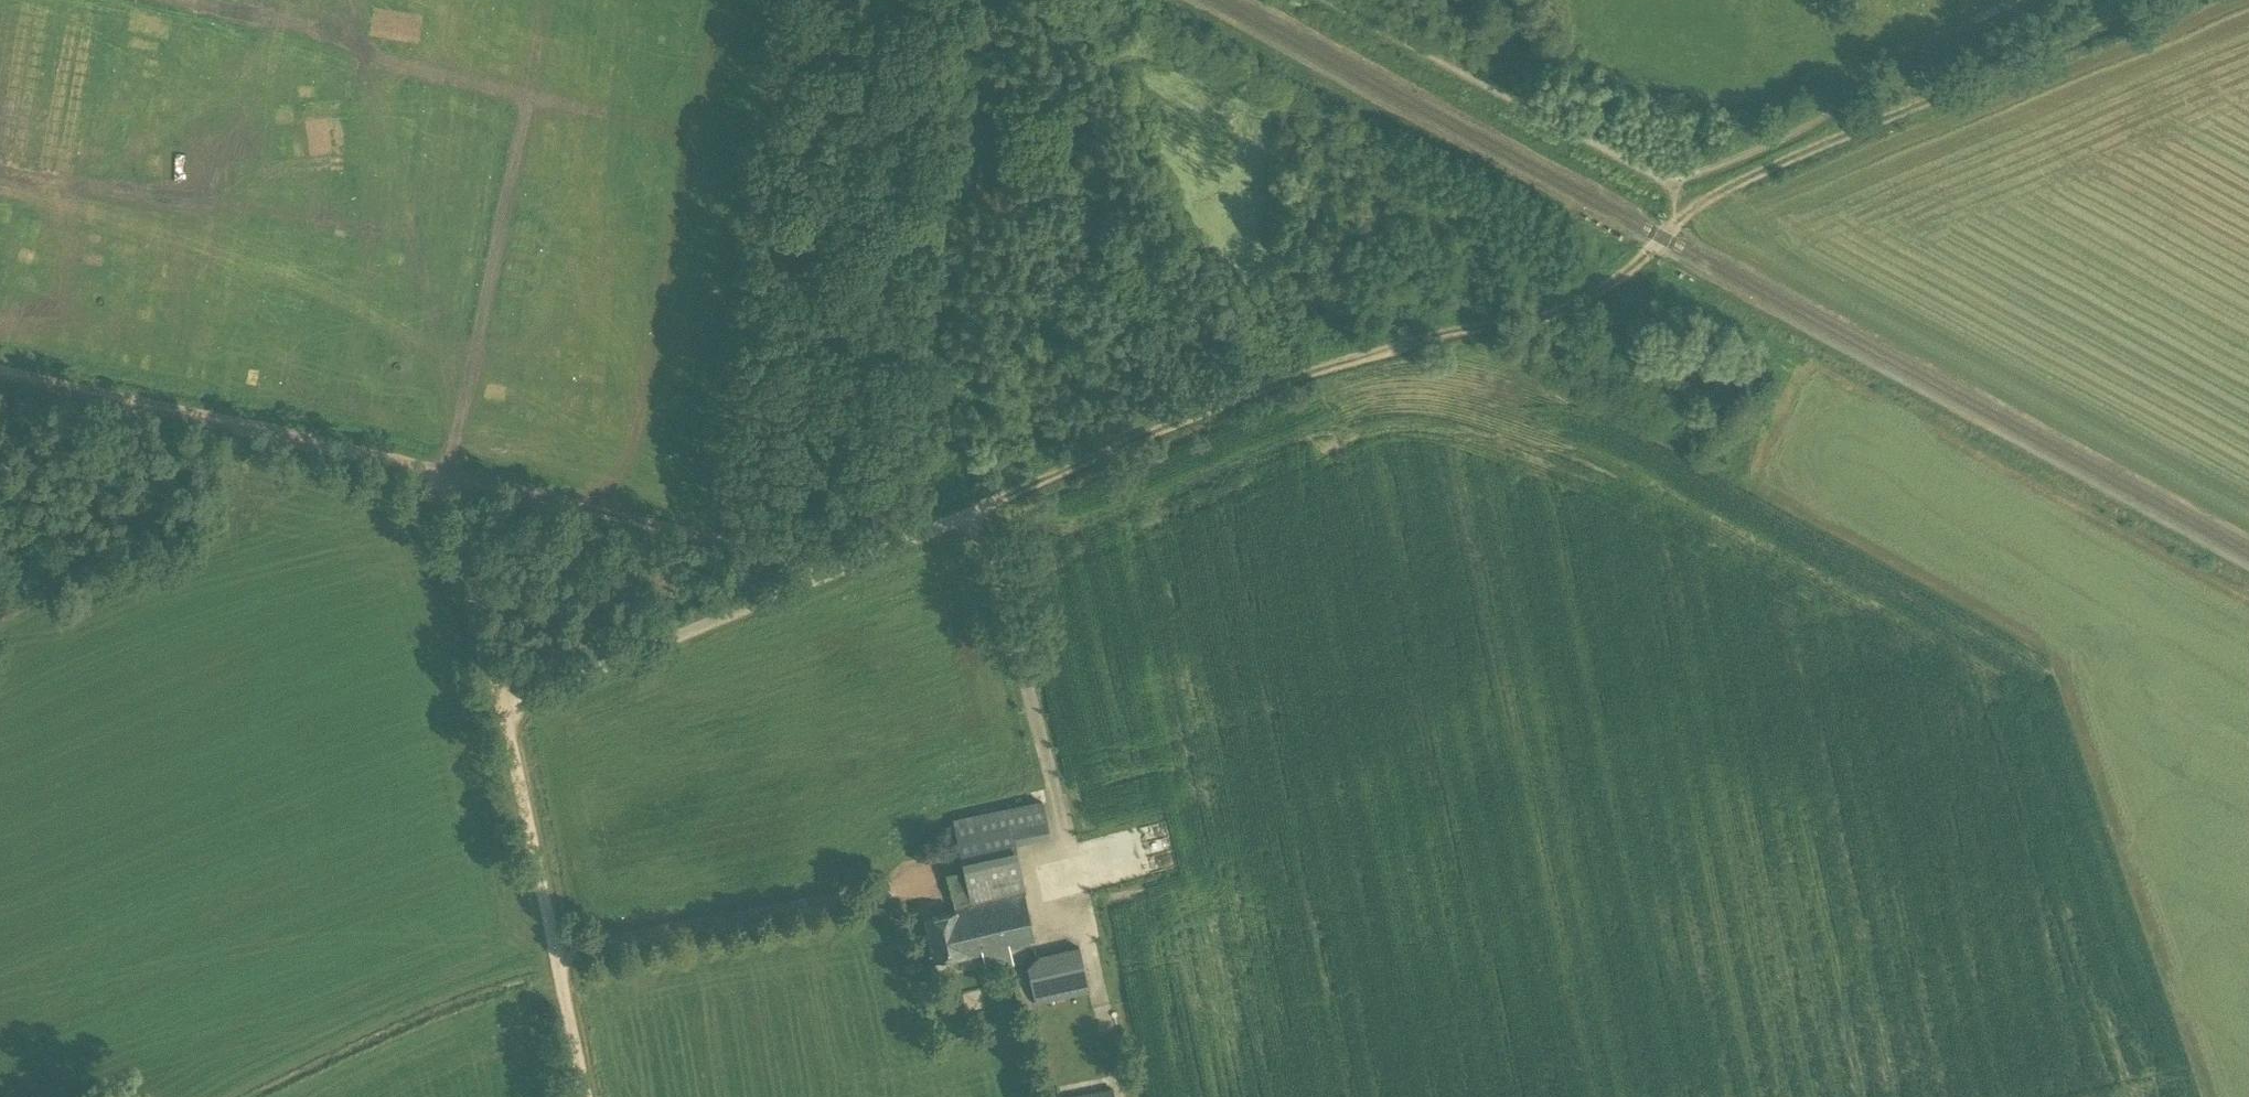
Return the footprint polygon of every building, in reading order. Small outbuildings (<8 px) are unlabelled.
[(954,959),(1035,941),(1017,860),(1011,833),(1052,827),(1047,801),(955,819),(965,871),(948,875),(956,910),(925,917),(934,959),(952,955),(954,959)] [(1046,1046),(1099,1034),(1078,946),(1036,955),(1027,965),(1046,1046)] [(1112,1088),(1063,1096),(1114,1096),(1112,1088)]
